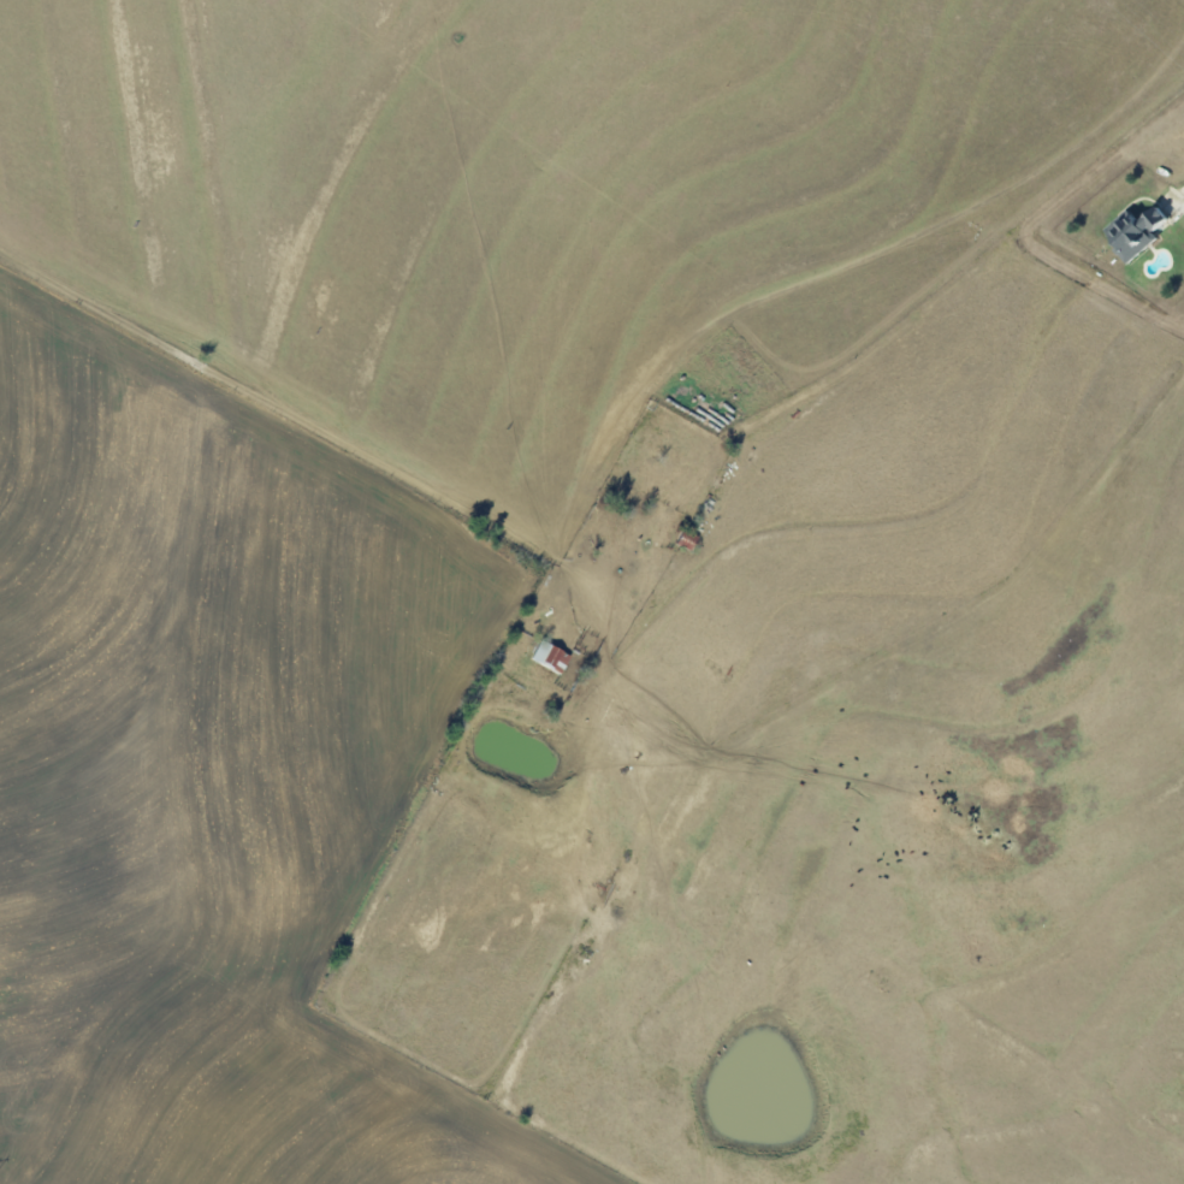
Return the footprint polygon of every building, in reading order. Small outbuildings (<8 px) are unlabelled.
[(1150,232),(1166,217),(1155,204),(1136,221),(1126,210),(1101,232),(1128,262),(1156,238),(1150,232)] [(539,652),(535,661),(560,673),(569,654),(544,642),(539,652)]
